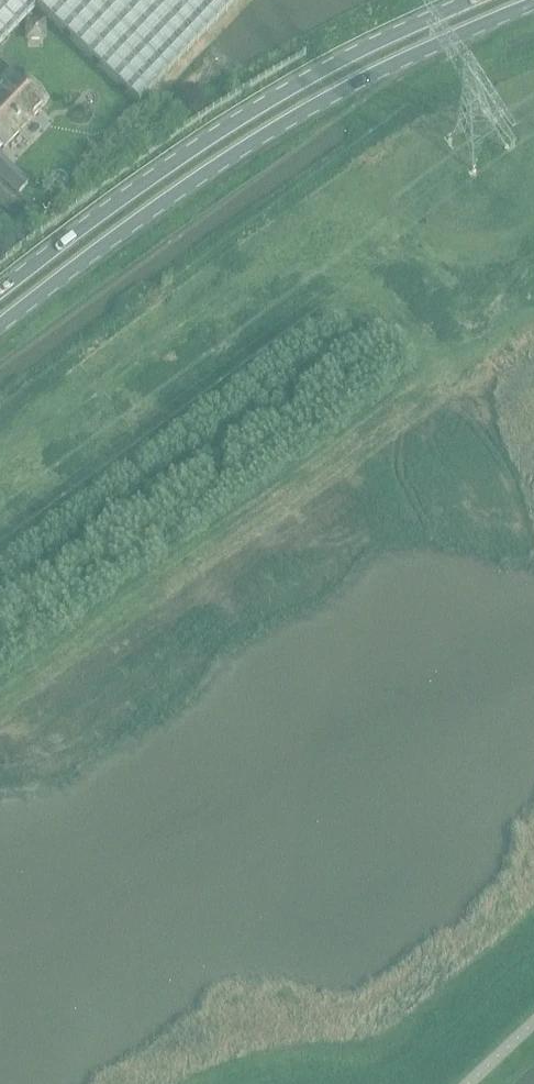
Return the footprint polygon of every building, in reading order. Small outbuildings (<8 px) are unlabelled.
[(36,6),(137,103),(151,89),(236,0),(0,0),(0,43),(36,6)] [(27,21),(27,38),(44,38),(43,21),(27,21)] [(47,101),(18,75),(0,94),(0,144),(4,147),(47,101)]
